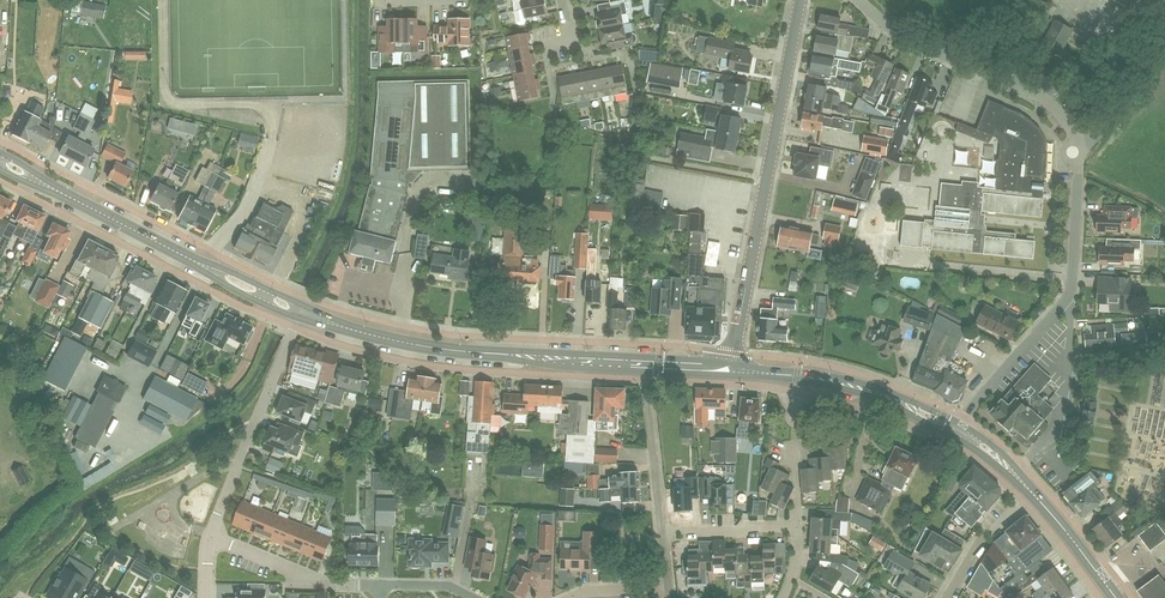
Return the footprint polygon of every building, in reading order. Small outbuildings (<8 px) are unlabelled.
[(525,18),(546,14),(544,0),(513,0),(517,23),(520,25),(524,24),(526,22),(525,18)] [(1041,0),(1035,0),(1030,11),(1046,18),(1053,6),(1041,0)] [(106,6),(82,1),(80,15),(103,19),(106,6)] [(600,29),(622,25),(621,16),(627,14),(625,2),(610,5),(611,12),(597,15),(598,20),(597,20),(596,22),(597,28),(598,29),(600,29)] [(662,20),(662,11),(660,11),(661,5),(652,5),(651,19),(662,20)] [(6,39),(12,39),(11,14),(0,15),(0,30),(5,30),(6,39)] [(819,29),(821,30),(838,33),(839,33),(868,39),(870,30),(839,24),(840,18),(822,14),(819,29)] [(395,52),(395,53),(403,52),(403,43),(403,19),(389,19),(389,27),(379,27),(379,52),(395,52)] [(403,43),(403,52),(411,52),(427,52),(427,27),(417,27),(417,19),(403,19),(403,43)] [(435,26),(435,43),(450,43),(450,46),(469,46),(469,19),(449,19),(449,26),(435,26)] [(1073,30),(1056,21),(1042,46),(1059,55),(1073,30)] [(624,34),(622,25),(600,29),(603,43),(607,42),(609,49),(633,45),(633,43),(635,43),(637,40),(636,35),(633,34),(631,34),(631,33),(624,34)] [(853,37),(838,35),(839,33),(838,33),(821,30),(820,37),(817,37),(815,51),(836,55),(837,50),(851,52),(853,37)] [(507,37),(509,50),(529,47),(527,39),(531,38),(530,33),(507,37)] [(750,53),(734,50),(736,43),(700,36),(697,52),(732,59),(730,69),(750,73),(753,57),(749,57),(750,53)] [(530,54),(529,47),(509,50),(512,63),(535,59),(534,53),(530,54)] [(648,61),(657,62),(658,49),(639,47),(640,65),(647,66),(648,61)] [(867,65),(873,55),(869,53),(865,61),(862,61),(861,64),(814,54),(812,62),(811,62),(809,72),(809,74),(810,75),(812,76),(830,80),(831,76),(836,77),(838,68),(859,73),(860,72),(863,73),(867,65)] [(441,69),(441,55),(432,55),(432,69),(441,69)] [(880,58),(873,55),(867,65),(874,69),(871,76),(877,78),(871,92),(866,89),(866,90),(863,96),(862,98),(875,104),(885,82),(894,65),(880,58)] [(512,63),(514,76),(534,72),(532,64),(536,64),(535,59),(512,63)] [(680,86),(683,69),(652,63),(649,81),(680,86)] [(622,65),(609,68),(615,95),(628,93),(622,65)] [(602,98),(615,95),(609,68),(597,70),(602,98)] [(895,69),(888,87),(889,87),(885,95),(882,94),(876,109),(886,117),(889,108),(890,108),(897,90),(903,92),(910,75),(895,69)] [(597,70),(584,72),(589,100),(602,98),(597,70)] [(690,70),(689,80),(688,83),(697,85),(699,71),(691,70),(690,70)] [(535,79),(534,72),(514,76),(517,88),(540,84),(539,79),(535,79)] [(584,72),(571,75),(577,102),(589,100),(584,72)] [(577,102),(571,75),(558,77),(564,105),(577,102)] [(747,87),(746,86),(748,79),(737,77),(724,75),(722,85),(718,84),(715,100),(744,105),(747,87)] [(931,90),(933,83),(928,82),(929,80),(926,78),(924,77),(921,77),(920,78),(918,77),(901,120),(910,123),(918,103),(926,107),(928,103),(933,105),(938,93),(931,90)] [(112,123),(116,101),(130,104),(133,91),(118,88),(119,80),(112,79),(106,122),(112,123)] [(837,87),(852,90),(856,82),(838,79),(837,87)] [(378,96),(371,180),(373,180),(372,185),(371,185),(359,231),(355,230),(349,253),(364,257),(363,262),(375,265),(376,260),(391,264),(397,241),(396,241),(408,194),(407,194),(408,183),(409,183),(409,181),(412,182),(422,171),(471,170),(469,80),(378,82),(378,96)] [(856,83),(856,82),(852,90),(863,96),(866,90),(856,84),(856,83)] [(540,84),(517,88),(519,102),(539,98),(537,90),(541,89),(540,84)] [(808,84),(806,97),(839,103),(840,96),(825,93),(826,88),(808,84)] [(850,99),(862,108),(865,104),(853,95),(850,99)] [(838,111),(839,103),(806,97),(804,110),(821,113),(822,108),(838,111)] [(1041,218),(1043,199),(1048,153),(1046,153),(1047,140),(1040,128),(1032,122),(1032,121),(1027,117),(1026,118),(1022,114),(1005,107),(1006,107),(989,100),(977,130),(959,123),(956,131),(989,144),(994,137),(996,138),(1001,145),(999,160),(997,160),(996,167),(996,170),(995,177),(998,177),(996,189),(973,186),(973,182),(962,181),(962,185),(941,183),(939,206),(936,205),(934,221),(925,219),(925,222),(903,220),(900,246),(922,248),(922,246),(932,247),(931,249),(971,253),(978,253),(983,254),(1033,260),(1035,241),(1015,239),(1016,234),(986,231),(986,228),(985,225),(983,223),(980,222),(982,211),(1041,218)] [(10,133),(29,143),(41,120),(38,118),(44,108),(31,102),(27,109),(29,110),(28,113),(22,110),(11,132),(10,132),(10,133)] [(717,115),(721,116),(723,108),(707,105),(704,121),(716,123),(717,115)] [(843,113),(851,115),(852,106),(844,105),(843,113)] [(94,149),(83,144),(96,120),(74,108),(66,125),(80,132),(76,140),(68,136),(60,153),(85,166),(94,149)] [(854,122),(844,120),(844,119),(833,117),(833,119),(805,113),(802,127),(804,127),(803,130),(814,132),(814,129),(822,130),(822,126),(842,130),(842,131),(852,133),(854,122)] [(713,131),(738,135),(741,119),(723,115),(720,132),(713,130),(713,131)] [(886,117),(872,115),(871,123),(885,125),(886,117)] [(49,124),(41,120),(29,143),(29,142),(42,149),(50,133),(52,134),(52,137),(51,139),(57,142),(62,132),(53,128),(54,117),(49,117),(49,124)] [(898,119),(886,117),(885,125),(897,127),(898,119)] [(196,126),(170,119),(168,128),(194,135),(196,126)] [(581,128),(591,126),(590,119),(580,121),(581,128)] [(893,140),(902,144),(910,123),(901,120),(893,140)] [(893,138),(894,129),(882,127),(881,136),(893,138)] [(713,131),(707,129),(705,138),(681,133),(677,156),(710,162),(710,161),(705,160),(706,154),(709,155),(710,147),(735,152),(738,135),(713,131)] [(568,130),(567,145),(575,145),(576,130),(568,130)] [(889,140),(864,135),(861,151),(886,156),(889,140)] [(902,144),(893,140),(886,158),(900,163),(903,155),(898,153),(902,144)] [(672,149),(653,145),(652,152),(671,156),(672,149)] [(797,154),(795,165),(797,165),(795,176),(816,179),(818,165),(825,167),(828,150),(811,147),(809,156),(797,154)] [(108,178),(125,187),(133,171),(120,164),(125,153),(115,148),(109,160),(115,163),(108,178)] [(852,195),(866,200),(881,162),(866,156),(852,195)] [(176,163),(163,186),(159,184),(150,200),(169,210),(178,194),(190,171),(176,163)] [(191,225),(203,202),(217,175),(217,174),(202,167),(195,181),(204,186),(197,200),(190,196),(178,219),(191,225)] [(831,180),(833,168),(822,167),(821,179),(831,180)] [(225,179),(217,174),(217,175),(203,202),(191,225),(204,232),(216,209),(208,205),(215,192),(218,193),(225,179)] [(646,189),(646,186),(634,184),(632,207),(643,209),(646,189)] [(531,188),(507,186),(506,192),(546,195),(547,189),(544,189),(531,188)] [(490,187),(489,202),(497,203),(498,188),(490,187)] [(663,192),(646,189),(643,209),(643,210),(660,211),(663,192)] [(9,222),(2,218),(10,202),(0,196),(0,240),(1,238),(9,222)] [(858,203),(844,200),(842,213),(856,216),(858,203)] [(238,237),(239,239),(234,248),(245,253),(244,256),(257,262),(258,260),(267,264),(276,247),(294,211),(283,206),(276,209),(264,202),(256,218),(254,217),(250,225),(247,224),(244,230),(243,230),(243,231),(241,232),(238,237)] [(591,204),(590,218),(612,220),(613,205),(591,204)] [(28,225),(34,211),(23,206),(16,221),(19,222),(12,235),(19,238),(22,232),(26,233),(29,227),(29,226),(28,225)] [(1131,217),(1138,218),(1138,208),(1118,207),(1118,216),(1097,215),(1097,231),(1121,232),(1121,227),(1131,228),(1131,217)] [(45,216),(34,211),(28,225),(29,226),(29,227),(26,233),(22,232),(19,238),(32,244),(37,231),(45,216)] [(689,231),(690,231),(702,232),(703,232),(705,214),(690,213),(689,231)] [(675,215),(674,230),(688,230),(688,215),(675,215)] [(472,216),(473,242),(485,242),(484,216),(472,216)] [(499,264),(500,263),(498,263),(497,279),(540,282),(541,267),(540,267),(537,267),(538,260),(524,259),(527,225),(506,223),(503,257),(502,257),(502,264),(499,264)] [(69,232),(53,224),(47,235),(50,236),(45,245),(50,247),(47,253),(56,257),(60,249),(64,250),(69,240),(66,239),(69,232)] [(839,242),(841,226),(826,224),(823,239),(826,240),(825,246),(836,247),(837,241),(839,242)] [(777,243),(779,244),(779,246),(809,252),(811,242),(818,243),(819,236),(812,234),(813,232),(780,225),(777,243)] [(690,231),(688,254),(701,255),(702,232),(690,231)] [(587,269),(589,234),(576,233),(574,268),(587,269)] [(417,245),(428,247),(429,236),(419,234),(417,245)] [(0,240),(0,252),(3,253),(10,239),(2,235),(1,238),(0,240)] [(1120,239),(1120,248),(1100,247),(1100,263),(1124,264),(1124,259),(1133,260),(1134,249),(1140,250),(1141,240),(1120,239)] [(87,278),(102,248),(88,241),(81,256),(79,255),(69,274),(78,278),(85,265),(92,268),(87,278)] [(36,251),(28,247),(21,262),(29,265),(36,251)] [(115,255),(102,248),(87,278),(95,282),(88,296),(88,297),(78,317),(78,318),(71,332),(80,337),(88,322),(100,329),(114,302),(101,295),(109,279),(107,279),(115,262),(116,262),(117,260),(115,255)] [(601,303),(601,285),(602,281),(601,281),(596,281),(597,249),(589,249),(586,302),(601,303)] [(602,281),(601,285),(608,285),(609,259),(610,259),(610,250),(602,249),(601,273),(602,273),(601,281),(602,281)] [(453,275),(467,277),(469,261),(468,261),(469,252),(456,250),(454,258),(434,255),(433,264),(428,264),(426,280),(451,283),(453,275)] [(688,254),(688,263),(686,285),(685,285),(683,311),(688,312),(686,334),(714,336),(715,321),(722,322),(722,314),(723,314),(725,279),(709,278),(709,277),(703,276),(704,256),(705,256),(705,255),(701,255),(688,254)] [(576,272),(567,271),(567,266),(558,265),(557,285),(560,285),(559,298),(566,299),(567,301),(571,301),(573,299),(574,299),(576,278),(576,272)] [(130,303),(146,272),(145,271),(144,269),(140,267),(138,268),(136,267),(134,272),(131,271),(126,280),(131,283),(129,286),(131,287),(128,293),(127,292),(123,299),(124,299),(122,302),(126,304),(127,301),(130,303)] [(799,273),(792,271),(790,281),(797,282),(799,273)] [(147,273),(146,272),(130,303),(137,306),(140,299),(139,299),(142,293),(144,294),(146,290),(151,293),(155,284),(153,282),(155,277),(154,276),(153,274),(150,272),(147,273)] [(628,306),(635,307),(636,288),(636,277),(629,276),(629,288),(628,306)] [(29,297),(36,300),(35,302),(48,308),(58,286),(45,280),(45,281),(39,278),(29,297)] [(654,289),(652,313),(660,314),(662,316),(666,316),(668,314),(670,315),(670,308),(679,309),(681,279),(665,278),(664,290),(654,289)] [(1115,287),(1099,286),(1098,303),(1116,303),(1116,311),(1129,312),(1129,303),(1126,303),(1126,288),(1130,288),(1131,280),(1112,279),(1116,280),(1115,287)] [(63,280),(56,294),(66,299),(73,285),(63,280)] [(158,320),(176,286),(172,284),(173,283),(167,280),(167,281),(165,280),(154,302),(157,303),(150,316),(158,320)] [(180,288),(176,286),(158,320),(163,323),(170,310),(176,313),(187,292),(185,291),(186,290),(180,287),(180,288)] [(627,310),(617,309),(618,292),(608,291),(607,309),(611,309),(610,329),(626,330),(627,310)] [(815,317),(825,318),(826,297),(816,296),(815,317)] [(797,299),(773,297),(772,308),(796,310),(797,299)] [(186,315),(186,316),(183,323),(191,328),(188,334),(195,338),(203,324),(200,322),(209,305),(208,304),(207,302),(203,300),(202,301),(195,298),(186,315)] [(928,310),(937,314),(960,326),(964,318),(941,305),(941,306),(933,302),(928,310)] [(1019,322),(985,305),(976,323),(1010,340),(1019,322)] [(908,308),(903,322),(929,331),(934,317),(908,308)] [(1142,309),(1142,317),(1164,316),(1164,308),(1142,309)] [(777,328),(777,320),(772,320),(773,310),(764,309),(763,319),(760,318),(759,340),(775,342),(776,340),(787,341),(788,329),(777,328)] [(205,339),(212,343),(222,348),(228,336),(243,344),(244,341),(248,343),(253,332),(250,330),(252,327),(242,322),(243,322),(236,318),(235,319),(226,314),(220,325),(214,322),(205,339)] [(967,329),(960,326),(937,314),(919,363),(920,363),(913,380),(936,390),(935,391),(945,397),(953,402),(958,400),(962,393),(961,392),(967,381),(960,377),(964,369),(951,361),(967,329)] [(1124,330),(1123,323),(1091,326),(1092,333),(1085,334),(1086,347),(1115,344),(1114,331),(1124,330)] [(887,356),(889,354),(890,354),(891,351),(893,352),(895,347),(900,349),(903,340),(898,338),(900,330),(882,324),(880,330),(879,330),(878,332),(871,330),(867,341),(881,346),(880,351),(881,352),(881,354),(884,356),(887,356)] [(135,338),(146,343),(151,334),(140,328),(135,338)] [(1159,341),(1159,331),(1147,332),(1147,342),(1159,341)] [(1147,343),(1147,342),(1146,332),(1121,334),(1122,345),(1147,343)] [(64,390),(87,347),(65,336),(42,379),(64,390)] [(156,351),(135,339),(126,355),(148,367),(156,351)] [(122,345),(112,340),(104,354),(114,360),(122,345)] [(326,401),(330,386),(338,358),(297,346),(285,387),(326,401)] [(171,363),(163,360),(159,368),(181,379),(188,366),(174,358),(171,363)] [(1048,426),(1049,427),(1050,427),(1043,421),(1053,409),(1037,395),(1051,379),(1035,364),(991,414),(998,420),(998,421),(1025,445),(1032,444),(1048,426)] [(330,386),(326,401),(325,403),(334,405),(341,407),(343,401),(345,391),(359,394),(359,393),(366,395),(369,382),(363,380),(365,372),(343,367),(339,384),(338,388),(330,386)] [(181,384),(196,392),(202,380),(187,373),(181,384)] [(414,399),(423,400),(427,377),(425,377),(424,375),(420,374),(418,376),(417,376),(416,378),(411,377),(409,391),(403,390),(401,402),(390,400),(387,416),(411,419),(414,399)] [(105,396),(118,403),(127,387),(118,382),(119,381),(114,379),(113,379),(104,375),(96,391),(98,392),(105,396)] [(187,419),(206,404),(197,399),(155,376),(143,399),(185,421),(186,419),(187,419)] [(429,378),(427,377),(423,400),(432,402),(431,413),(440,414),(443,397),(440,396),(442,382),(436,381),(437,379),(435,379),(434,377),(430,376),(429,378)] [(461,380),(460,395),(469,396),(469,395),(470,381),(461,380)] [(490,453),(491,424),(492,414),(495,414),(495,404),(492,404),(494,383),(476,382),(475,398),(470,398),(470,395),(469,395),(469,396),(467,422),(469,422),(468,432),(467,451),(490,453)] [(528,405),(539,406),(540,386),(526,385),(525,396),(505,394),(504,411),(528,413),(528,405)] [(540,386),(539,406),(538,411),(562,412),(563,401),(562,401),(563,388),(540,386)] [(596,420),(593,420),(595,430),(618,431),(618,421),(615,421),(615,407),(624,408),(625,390),(597,389),(596,420)] [(725,390),(697,389),(698,425),(708,425),(708,408),(716,409),(716,413),(717,413),(717,416),(726,417),(725,390)] [(101,404),(105,396),(98,392),(74,437),(94,447),(113,411),(102,405),(102,404),(101,404)] [(279,402),(276,410),(278,411),(278,412),(301,421),(305,411),(312,414),(317,402),(300,395),(297,402),(284,396),(282,403),(279,402)] [(737,428),(737,438),(748,439),(749,429),(748,429),(748,421),(757,421),(759,400),(743,399),(741,413),(740,412),(739,420),(741,420),(740,428),(737,428)] [(1097,401),(1086,399),(1082,421),(1093,423),(1097,401)] [(119,414),(125,417),(133,403),(126,400),(119,414)] [(568,435),(567,443),(561,443),(560,461),(595,464),(595,430),(593,420),(588,420),(589,401),(569,400),(569,401),(568,401),(568,404),(569,404),(568,414),(561,414),(560,434),(568,435)] [(148,413),(158,420),(162,413),(152,407),(148,413)] [(325,410),(322,419),(331,422),(334,413),(325,410)] [(139,418),(130,423),(128,418),(120,422),(122,426),(127,424),(132,433),(143,427),(153,448),(162,444),(151,422),(143,426),(139,418)] [(367,437),(379,440),(383,423),(368,419),(367,425),(373,426),(371,430),(369,430),(367,437)] [(285,432),(272,427),(264,448),(273,452),(275,446),(289,452),(288,454),(298,457),(302,446),(300,445),(304,432),(288,426),(285,432)] [(142,432),(130,439),(137,453),(150,446),(142,432)] [(737,462),(737,459),(737,438),(716,437),(717,462),(731,462),(737,462)] [(830,447),(832,470),(847,469),(845,448),(851,447),(850,438),(838,439),(838,446),(830,447)] [(90,446),(77,440),(74,446),(86,453),(90,446)] [(832,470),(830,447),(823,447),(824,457),(816,458),(817,481),(832,480),(832,470)] [(617,463),(618,449),(595,448),(595,462),(617,463)] [(881,480),(892,485),(895,479),(905,484),(918,458),(897,448),(881,480)] [(266,469),(279,474),(283,462),(270,457),(266,469)] [(761,488),(774,494),(785,472),(777,469),(780,463),(768,458),(765,466),(770,468),(761,488)] [(801,469),(803,493),(818,492),(817,481),(816,458),(809,458),(810,469),(801,469)] [(523,461),(522,475),(543,477),(544,463),(523,461)] [(584,474),(585,463),(565,461),(565,468),(570,469),(569,473),(584,474)] [(30,481),(23,466),(12,470),(19,486),(30,481)] [(960,486),(963,489),(945,511),(952,516),(987,477),(975,466),(974,466),(973,466),(972,466),(971,466),(970,467),(966,472),(968,474),(962,481),(960,486)] [(785,472),(774,494),(770,503),(784,510),(794,488),(786,485),(791,475),(785,472)] [(1075,510),(1077,510),(1082,517),(1099,503),(1104,499),(1094,486),(1099,482),(1091,473),(1064,494),(1072,503),(1071,503),(1072,504),(1072,506),(1075,510)] [(267,485),(267,483),(269,479),(255,474),(253,478),(259,480),(258,482),(257,486),(265,489),(267,485)] [(600,488),(600,489),(601,489),(640,487),(639,474),(610,476),(610,478),(600,479),(600,475),(588,475),(589,488),(600,488)] [(880,487),(881,483),(867,476),(856,500),(882,513),(892,493),(880,487)] [(686,488),(674,488),(676,511),(692,510),(691,494),(698,494),(697,477),(685,478),(686,488)] [(715,477),(702,477),(702,493),(710,493),(710,507),(726,507),(726,484),(725,484),(725,481),(719,477),(715,477)] [(944,538),(957,547),(967,530),(971,526),(972,527),(1000,495),(999,488),(987,477),(952,516),(954,517),(942,536),(942,537),(944,538)] [(285,484),(269,479),(267,483),(283,489),(285,484)] [(285,484),(283,489),(298,494),(300,489),(285,484)] [(640,501),(640,487),(601,489),(600,489),(601,501),(611,501),(611,496),(622,495),(623,513),(635,512),(634,502),(640,501)] [(575,489),(561,488),(560,505),(574,506),(575,489)] [(314,494),(300,489),(298,494),(313,499),(314,494)] [(760,501),(756,500),(749,499),(747,515),(758,515),(760,501)] [(1101,513),(1106,520),(1092,530),(1106,547),(1122,535),(1117,528),(1123,523),(1118,517),(1129,508),(1116,500),(1101,513)] [(836,510),(835,512),(852,513),(851,521),(873,532),(877,522),(852,512),(852,513),(848,513),(848,502),(837,501),(836,510)] [(234,524),(249,530),(258,508),(243,502),(234,524)] [(381,510),(400,510),(400,503),(381,502),(381,510)] [(453,505),(448,535),(458,538),(464,507),(453,505)] [(272,514),(258,508),(249,530),(263,536),(272,514)] [(395,526),(396,511),(376,511),(376,525),(395,526)] [(852,513),(835,512),(835,520),(851,521),(852,513)] [(263,536),(278,542),(287,520),(272,514),(263,536)] [(994,542),(1012,566),(1045,540),(1026,516),(1007,532),(994,542)] [(841,538),(842,521),(813,519),(812,535),(838,537),(841,538)] [(302,526),(287,520),(278,542),(293,548),(302,526)] [(1138,535),(1150,551),(1164,540),(1164,535),(1156,522),(1138,535)] [(555,524),(541,524),(540,549),(554,550),(555,524)] [(293,548),(307,554),(316,532),(302,526),(293,548)] [(377,535),(366,534),(366,532),(361,526),(346,526),(345,537),(352,537),(352,546),(349,546),(349,551),(345,555),(349,559),(349,565),(379,565),(379,546),(377,546),(377,535)] [(944,538),(942,537),(942,536),(926,527),(922,535),(915,550),(921,553),(920,555),(949,573),(963,550),(957,547),(944,538)] [(331,538),(316,532),(307,554),(322,560),(331,538)] [(585,532),(584,542),(562,541),(562,548),(561,567),(577,568),(577,570),(590,571),(590,557),(600,558),(601,533),(585,532)] [(831,562),(843,564),(847,566),(849,556),(837,554),(838,537),(812,535),(810,552),(832,554),(831,562)] [(886,542),(874,536),(870,544),(882,551),(886,542)] [(486,540),(471,537),(466,567),(474,568),(472,576),(474,577),(475,579),(480,580),(482,578),(488,579),(490,572),(492,570),(495,555),(483,553),(486,540)] [(419,566),(425,566),(432,566),(432,561),(448,562),(448,543),(431,543),(431,540),(410,539),(409,566),(411,566),(413,567),(418,567),(419,566)] [(713,549),(706,549),(707,571),(714,571),(714,568),(726,568),(726,546),(726,540),(713,540),(713,549)] [(763,543),(763,554),(764,554),(764,573),(776,572),(776,573),(786,573),(786,558),(776,558),(776,543),(770,543),(770,541),(769,540),(767,540),(765,540),(764,541),(764,543),(763,543)] [(1053,550),(1045,540),(1012,566),(1019,574),(999,589),(1004,595),(1028,577),(1024,572),(1027,570),(1053,550)] [(738,546),(726,546),(726,568),(726,580),(726,577),(736,577),(736,588),(745,588),(745,559),(744,554),(738,554),(738,546)] [(688,577),(688,584),(706,584),(706,571),(707,571),(706,549),(689,549),(689,553),(687,553),(687,560),(683,560),(683,567),(687,567),(688,577)] [(983,565),(988,572),(998,555),(989,550),(981,563),(983,565)] [(915,563),(893,551),(884,566),(905,578),(898,589),(913,597),(924,597),(932,585),(909,572),(915,563)] [(552,559),(540,559),(540,554),(531,553),(530,563),(527,570),(518,565),(512,578),(514,579),(508,589),(516,593),(516,595),(521,597),(522,596),(524,597),(532,581),(534,582),(538,575),(543,575),(543,579),(551,580),(552,559)] [(764,587),(764,573),(764,554),(763,554),(751,554),(751,558),(745,559),(745,588),(745,589),(746,589),(746,588),(752,588),(752,582),(764,582),(764,587)] [(108,556),(105,562),(111,566),(115,560),(108,556)] [(604,560),(604,569),(617,569),(617,561),(604,560)] [(989,574),(988,572),(983,565),(981,563),(966,587),(981,595),(985,589),(987,590),(993,580),(989,574)] [(847,566),(843,564),(842,564),(845,566),(840,575),(829,568),(827,572),(818,567),(810,580),(837,596),(845,584),(851,588),(859,574),(847,566)] [(82,588),(80,587),(83,581),(88,583),(95,571),(84,565),(78,576),(64,568),(57,580),(56,579),(47,595),(52,597),(64,597),(65,597),(70,597),(71,597),(76,597),(82,588)] [(1045,594),(1063,581),(1053,568),(1037,579),(1043,586),(1040,588),(1045,594)] [(1004,595),(1007,597),(1010,597),(1017,593),(1018,594),(1032,583),(1028,577),(1004,595)] [(1063,581),(1045,594),(1041,597),(1069,597),(1073,595),(1063,581)] [(102,595),(105,590),(94,584),(86,597),(106,597),(102,595)] [(191,591),(181,586),(177,592),(188,597),(191,591)] [(238,590),(238,597),(266,597),(266,590),(238,590)]
